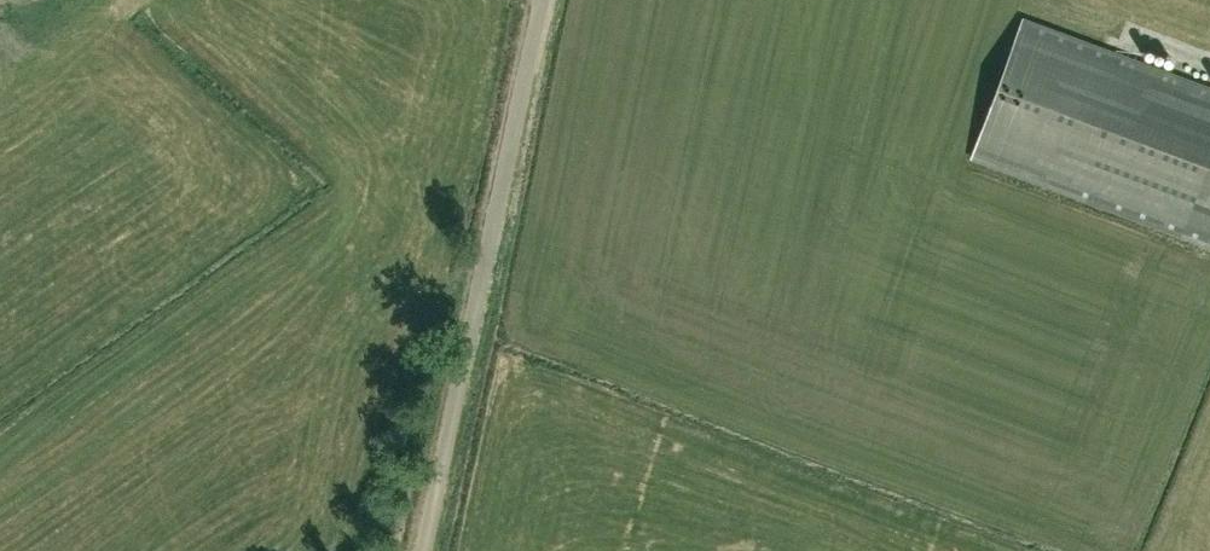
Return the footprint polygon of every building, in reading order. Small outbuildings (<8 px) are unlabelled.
[(1023,21),(973,161),(1209,249),(1209,91),(1023,21)]
